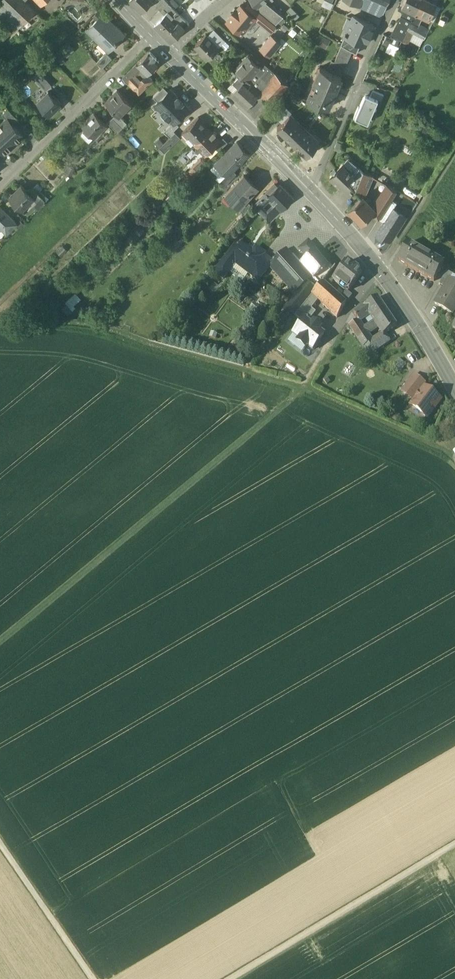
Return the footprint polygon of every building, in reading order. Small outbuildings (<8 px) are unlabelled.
[(24,0),(0,0),(0,1),(23,23),(35,10),(24,0)] [(130,0),(142,12),(152,1),(152,0),(130,0)] [(266,0),(264,0),(257,6),(258,7),(256,10),(259,12),(275,25),(281,18),(283,15),(266,0)] [(359,6),(380,15),(383,12),(389,0),(361,0),(359,6)] [(403,7),(402,8),(416,14),(422,0),(406,0),(403,7)] [(424,0),(422,0),(416,14),(422,17),(429,21),(436,6),(424,0)] [(416,14),(402,8),(403,7),(399,5),(397,9),(404,13),(398,25),(407,30),(416,14)] [(255,17),(241,6),(237,10),(236,9),(231,15),(232,16),(227,22),(242,34),(254,18),(255,17)] [(299,16),(291,7),(286,11),(294,20),(299,16)] [(173,17),(167,24),(171,28),(172,29),(171,30),(177,37),(184,30),(177,23),(175,26),(174,24),(181,16),(177,11),(176,11),(173,14),(175,16),(173,17)] [(168,12),(155,25),(171,43),(177,37),(171,30),(172,29),(171,28),(167,24),(173,17),(171,15),(168,12)] [(254,18),(271,32),(276,26),(275,25),(259,12),(255,17),(254,18)] [(124,34),(104,13),(87,30),(108,51),(110,49),(124,34)] [(416,14),(407,30),(413,33),(415,34),(420,26),(418,25),(422,17),(416,14)] [(374,25),(357,18),(348,38),(362,43),(366,45),(374,25)] [(407,30),(398,25),(395,31),(404,36),(407,30)] [(429,30),(420,26),(415,34),(424,39),(425,37),(429,30)] [(225,41),(214,29),(207,36),(219,47),(225,41)] [(404,36),(402,41),(408,44),(413,33),(407,30),(404,36)] [(404,36),(395,31),(392,37),(402,41),(404,36)] [(207,36),(206,35),(194,46),(201,53),(200,54),(206,60),(219,48),(219,47),(207,36)] [(325,48),(330,41),(320,35),(316,42),(325,48)] [(280,43),(271,36),(261,49),(270,56),(280,43)] [(357,54),(362,43),(348,38),(345,36),(341,46),(342,46),(353,52),(357,54)] [(399,48),(402,41),(392,37),(391,38),(387,36),(383,45),(388,47),(389,43),(399,48)] [(353,52),(342,46),(335,62),(332,61),(328,71),(342,77),(353,52)] [(149,52),(136,65),(141,70),(145,75),(159,61),(149,52)] [(106,53),(97,62),(102,68),(112,59),(106,53)] [(253,60),(239,75),(244,79),(244,78),(249,82),(253,78),(251,76),(255,71),(260,66),(253,60)] [(275,73),(263,63),(260,67),(260,66),(255,71),(267,82),(275,73)] [(136,65),(123,78),(128,83),(141,70),(136,65)] [(321,68),(307,99),(309,100),(319,79),(323,69),(321,68)] [(328,71),(323,69),(319,79),(338,87),(342,77),(328,71)] [(267,82),(265,84),(277,96),(288,85),(275,73),(267,82)] [(244,79),(239,75),(233,81),(238,86),(244,79)] [(44,77),(38,82),(46,90),(51,85),(44,77)] [(149,78),(144,80),(135,90),(138,94),(152,81),(149,78)] [(249,82),(244,78),(244,79),(238,86),(232,92),(247,106),(258,93),(259,92),(249,82)] [(338,87),(319,79),(309,100),(329,108),(335,93),(336,93),(339,88),(338,87)] [(277,96),(265,84),(259,92),(258,93),(270,104),(277,96)] [(153,98),(158,102),(169,92),(164,87),(153,98)] [(131,103),(117,90),(105,103),(116,114),(118,115),(119,115),(131,103)] [(180,99),(171,90),(169,92),(158,102),(156,105),(165,114),(180,99)] [(373,91),(371,96),(379,100),(382,101),(384,96),(373,91)] [(48,92),(37,103),(49,116),(61,105),(48,92)] [(371,96),(366,94),(360,108),(359,107),(354,119),(362,123),(363,121),(368,124),(379,100),(371,96)] [(189,108),(180,99),(165,114),(174,123),(175,122),(189,108)] [(20,121),(8,109),(2,114),(7,119),(14,126),(20,121)] [(106,125),(95,113),(82,126),(94,137),(106,125)] [(127,123),(119,115),(118,115),(116,114),(112,118),(122,128),(127,123)] [(305,129),(290,115),(277,128),(293,142),(305,129)] [(209,128),(198,117),(185,130),(196,141),(209,128)] [(122,128),(112,118),(108,123),(118,132),(122,128)] [(7,119),(0,126),(4,130),(0,134),(0,149),(4,154),(12,146),(13,147),(18,143),(17,141),(22,136),(23,136),(24,136),(14,126),(7,119)] [(165,132),(171,138),(176,133),(174,131),(179,126),(175,122),(174,123),(165,132)] [(213,132),(210,128),(209,128),(196,141),(193,144),(197,148),(196,149),(198,151),(199,150),(205,157),(215,147),(222,140),(221,140),(216,134),(217,133),(214,131),(213,132)] [(320,144),(305,129),(293,142),(308,157),(320,144)] [(171,138),(161,148),(165,152),(180,138),(176,133),(171,138)] [(223,137),(221,140),(222,140),(215,147),(219,151),(228,142),(223,137)] [(237,142),(227,153),(226,152),(220,159),(217,159),(217,162),(216,163),(227,174),(228,174),(232,169),(250,151),(244,146),(243,148),(237,142)] [(197,163),(193,168),(197,172),(202,168),(197,163)] [(349,170),(342,164),(330,177),(341,188),(346,183),(355,173),(351,168),(349,170)] [(355,173),(346,183),(355,192),(363,172),(360,168),(355,173)] [(227,174),(220,182),(225,187),(237,174),(232,169),(228,174),(227,174)] [(363,172),(355,192),(360,197),(361,197),(371,174),(363,172)] [(244,175),(226,195),(233,202),(235,200),(240,205),(241,205),(246,200),(258,187),(244,175)] [(37,184),(34,186),(44,200),(47,198),(37,184)] [(280,184),(278,186),(275,184),(266,193),(266,194),(269,197),(278,206),(281,209),(293,197),(280,184)] [(388,185),(378,200),(387,206),(391,198),(397,190),(388,185)] [(22,186),(9,198),(21,211),(34,200),(34,199),(28,193),(22,186)] [(42,198),(33,189),(28,193),(34,199),(34,200),(37,203),(42,198)] [(266,194),(254,206),(261,213),(264,211),(260,207),(269,197),(266,194)] [(361,197),(360,197),(348,209),(361,222),(370,213),(374,210),(372,209),(361,197)] [(387,206),(378,219),(385,223),(393,209),(397,202),(391,198),(387,206)] [(246,200),(241,205),(240,205),(237,208),(245,215),(252,205),(246,200)] [(387,206),(378,200),(372,209),(374,210),(370,213),(378,219),(387,206)] [(278,206),(266,218),(270,222),(282,210),(281,209),(278,206)] [(0,226),(6,232),(16,223),(0,207),(0,226)] [(391,241),(406,217),(393,209),(385,223),(378,233),(391,241)] [(256,248),(253,252),(239,241),(214,273),(223,280),(236,262),(250,273),(248,275),(256,281),(262,272),(263,272),(255,267),(263,256),(264,255),(256,248)] [(308,241),(299,249),(308,258),(315,252),(316,250),(308,241)] [(425,255),(407,244),(398,261),(416,272),(425,255)] [(300,264),(286,249),(272,262),(268,265),(270,267),(291,291),(291,292),(295,296),(305,283),(315,291),(320,286),(314,279),(314,280),(311,276),(310,276),(300,264)] [(320,259),(315,252),(308,258),(300,264),(310,276),(311,276),(314,280),(322,273),(327,268),(326,267),(320,260),(320,259)] [(443,265),(425,255),(416,272),(433,282),(443,265)] [(263,256),(255,267),(263,272),(262,272),(265,274),(270,267),(268,265),(272,262),(263,256)] [(338,274),(333,281),(340,286),(341,284),(349,291),(362,275),(357,271),(358,270),(348,262),(338,274)] [(329,265),(326,267),(327,268),(322,273),(327,278),(333,270),(329,265)] [(327,278),(325,280),(331,284),(333,281),(338,274),(333,270),(327,278)] [(453,276),(447,272),(439,285),(444,288),(449,280),(450,281),(453,276)] [(322,273),(314,279),(320,286),(323,283),(325,280),(327,278),(322,273)] [(449,280),(444,288),(435,304),(452,314),(454,310),(454,284),(450,281),(449,280)] [(295,296),(278,318),(283,322),(290,313),(295,317),(312,295),(315,291),(305,283),(295,296)] [(320,286),(315,291),(312,295),(319,301),(324,305),(334,293),(328,288),(323,283),(320,286)] [(346,291),(345,293),(340,299),(346,304),(352,296),(346,291)] [(67,313),(82,299),(76,292),(60,306),(67,313)] [(334,293),(324,305),(337,318),(346,304),(340,299),(334,293)] [(312,295),(295,317),(303,323),(306,320),(308,322),(316,313),(312,309),(319,301),(312,295)] [(388,314),(377,298),(365,306),(370,314),(375,322),(376,323),(388,314)] [(365,306),(354,314),(359,321),(370,314),(365,306)] [(397,326),(388,314),(376,323),(379,326),(384,334),(397,326)] [(303,323),(294,334),(300,339),(297,342),(305,349),(308,346),(314,350),(320,343),(319,342),(324,335),(319,331),(320,329),(314,324),(313,326),(308,322),(306,320),(303,323)] [(363,330),(357,321),(349,327),(358,340),(366,335),(363,330)] [(375,322),(363,330),(366,335),(379,326),(376,323),(375,322)] [(366,335),(358,340),(363,348),(372,343),(366,335)] [(372,343),(363,348),(369,356),(377,350),(372,343)] [(399,358),(394,364),(401,370),(406,364),(399,358)] [(414,377),(403,391),(413,398),(424,384),(414,377)] [(424,388),(411,405),(427,417),(440,401),(424,388)]
